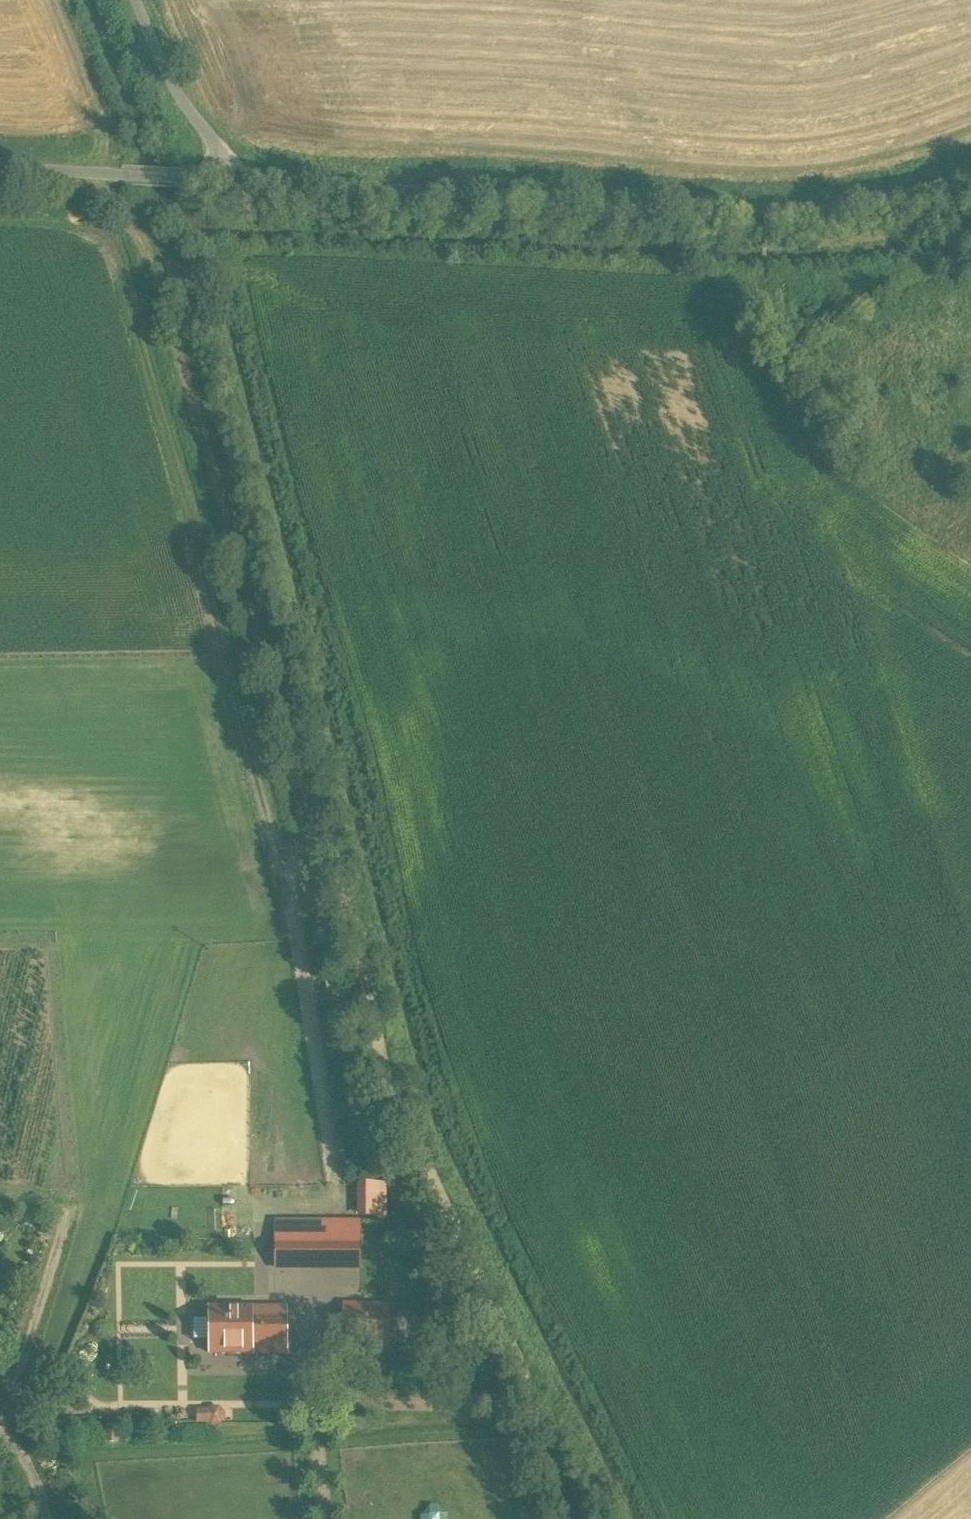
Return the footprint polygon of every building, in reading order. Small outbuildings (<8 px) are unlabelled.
[(275,1222),(275,1241),(300,1242),(300,1231),(294,1231),(294,1222),(275,1222)] [(359,1222),(294,1222),(294,1231),(300,1231),(300,1242),(359,1242),(359,1222)] [(275,1241),(275,1268),(359,1267),(359,1242),(300,1242),(275,1241)] [(389,1306),(344,1306),(343,1346),(387,1347),(389,1306)] [(257,1308),(209,1307),(209,1353),(253,1353),(253,1330),(256,1330),(257,1308)] [(288,1308),(257,1308),(256,1330),(253,1330),(253,1353),(288,1353),(288,1308)]
